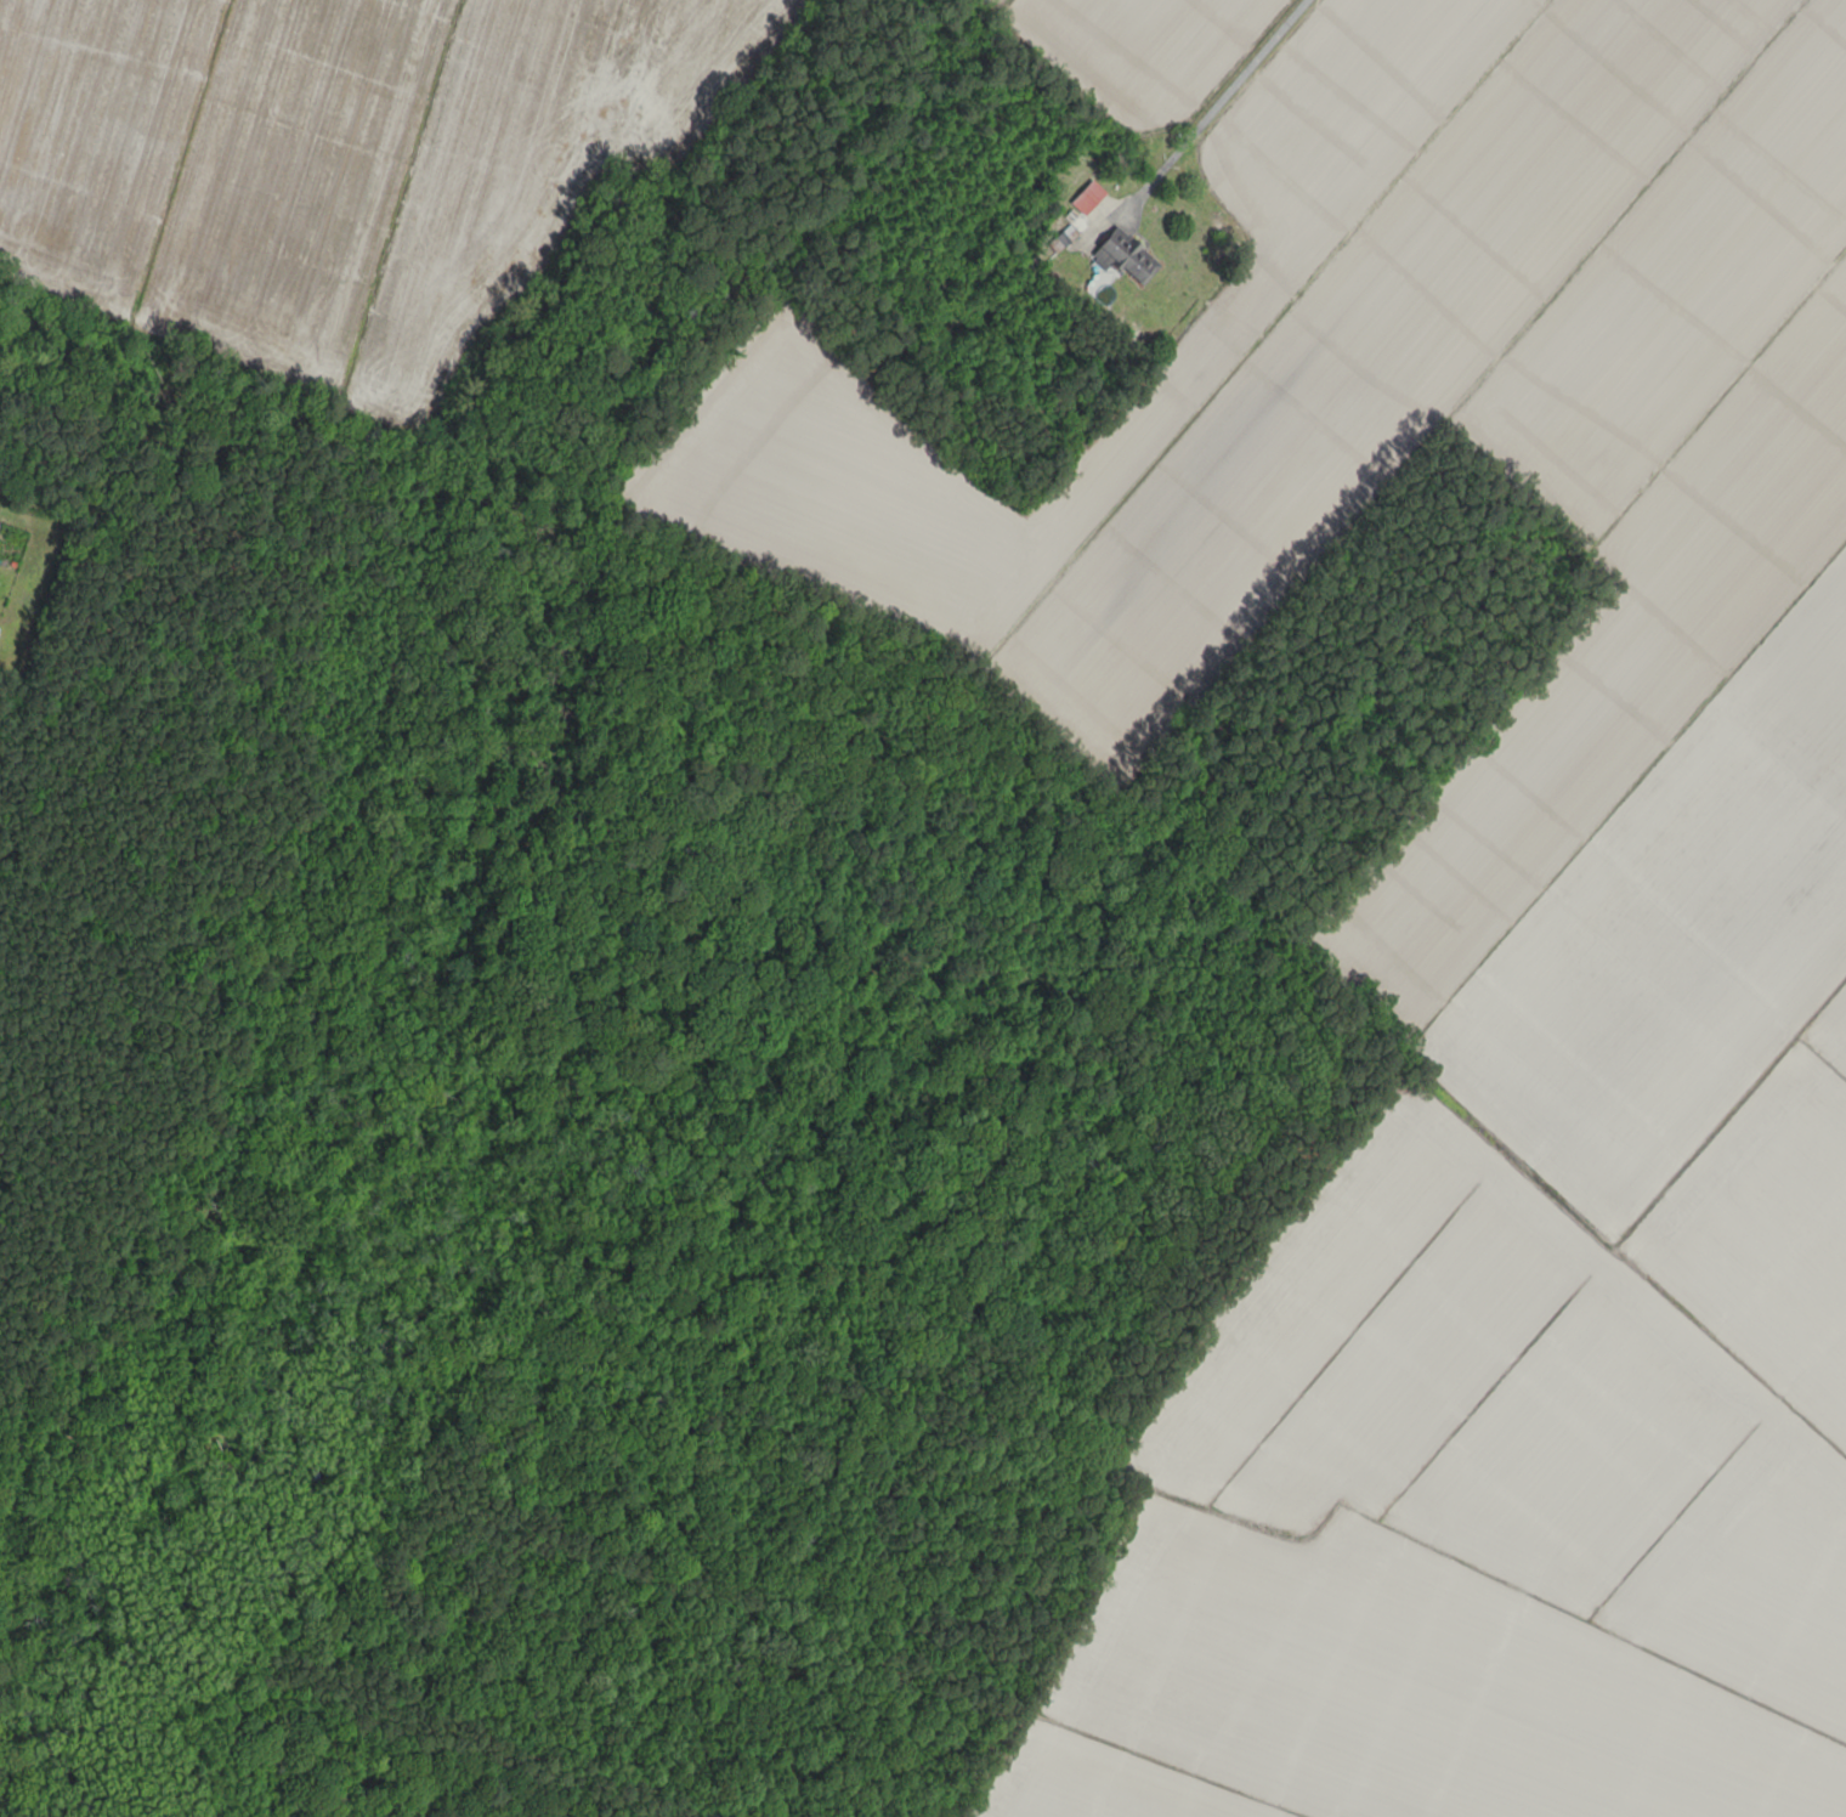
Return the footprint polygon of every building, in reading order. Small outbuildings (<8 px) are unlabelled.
[(1161,262),(1113,227),(1088,261),(1104,272),(1111,263),(1143,287),(1161,262)]
